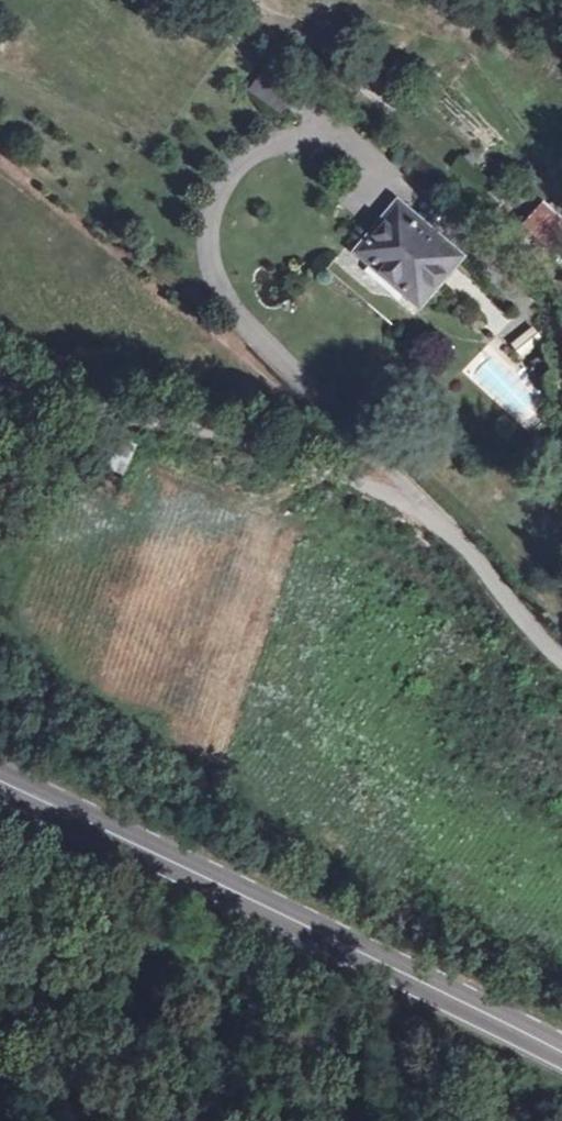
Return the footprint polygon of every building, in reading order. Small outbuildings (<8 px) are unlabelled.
[(262,70),(246,92),(281,116),(296,94),(262,70)] [(561,230),(561,217),(543,200),(520,226),(546,248),(561,230)] [(420,305),(435,286),(460,255),(397,205),(376,231),(373,229),(369,232),(353,254),(420,305)] [(532,325),(510,342),(523,359),(545,342),(532,325)]
